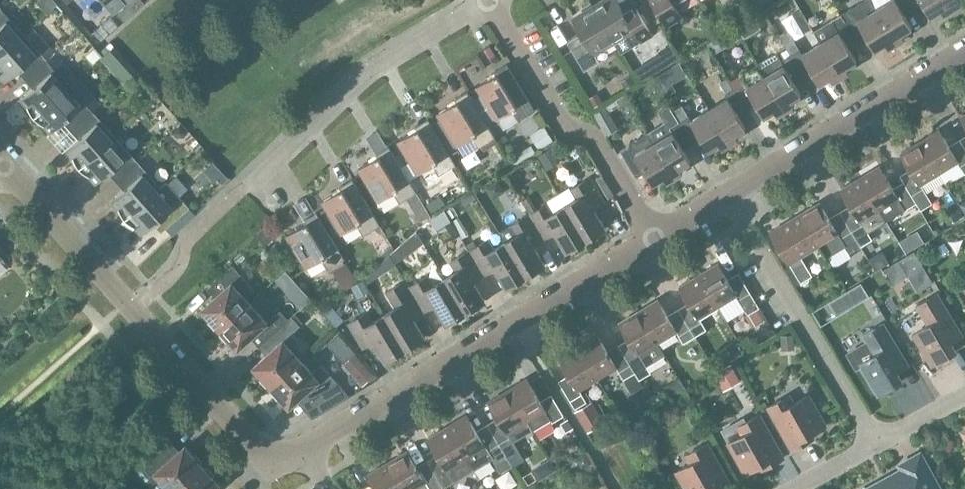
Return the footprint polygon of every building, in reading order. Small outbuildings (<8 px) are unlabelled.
[(87,1),(93,10),(110,0),(88,0),(87,1)] [(127,5),(134,13),(144,3),(141,0),(132,0),(127,5)] [(593,7),(615,42),(622,54),(653,35),(636,5),(624,12),(616,0),(604,0),(593,7)] [(684,0),(651,0),(667,26),(683,17),(676,5),(684,0)] [(841,14),(858,43),(868,37),(875,50),(886,43),(889,48),(897,43),(876,9),(871,0),(865,0),(841,14)] [(876,9),(897,43),(905,39),(902,33),(912,27),(905,15),(914,9),(909,0),(891,0),(876,9)] [(914,9),(924,3),(931,16),(942,9),(945,14),(964,2),(964,0),(909,0),(914,9)] [(134,13),(127,5),(116,14),(123,22),(134,13)] [(615,42),(593,7),(573,19),(585,37),(584,41),(583,41),(571,49),(585,71),(600,62),(595,54),(615,42)] [(23,35),(0,9),(0,55),(23,35)] [(814,31),(821,43),(841,77),(849,72),(846,67),(857,61),(849,48),(858,43),(841,14),(814,31)] [(919,30),(883,53),(891,65),(927,43),(919,30)] [(109,33),(98,42),(107,51),(117,42),(109,33)] [(28,76),(46,60),(23,35),(0,55),(0,78),(3,82),(20,67),(28,76)] [(799,49),(791,35),(782,41),(790,55),(799,49)] [(833,82),(841,77),(821,43),(802,54),(799,49),(790,55),(803,76),(812,71),(819,83),(830,77),(833,82)] [(668,75),(688,67),(682,53),(662,62),(668,75)] [(794,82),(803,76),(790,55),(781,60),(777,53),(758,65),(786,111),(794,106),(791,100),(801,94),(794,82)] [(69,85),(46,60),(28,76),(36,85),(19,100),(25,107),(27,111),(29,115),(32,118),(69,85)] [(535,111),(534,108),(507,64),(495,72),(496,75),(477,87),(481,93),(493,114),(497,120),(512,110),(519,121),(535,111)] [(735,88),(748,110),(757,104),(764,117),(775,110),(778,115),(786,111),(758,65),(750,70),(748,68),(747,68),(745,68),(743,68),(741,70),(740,71),(740,73),(740,76),(744,82),(735,88)] [(66,118),(74,127),(91,111),(103,101),(95,92),(83,102),(69,85),(32,118),(34,121),(38,124),(43,126),(49,133),(66,118)] [(748,110),(735,88),(725,94),(728,99),(710,110),(730,144),(738,139),(735,134),(746,128),(739,115),(748,110)] [(484,119),(472,99),(468,91),(455,99),(457,102),(437,114),(441,120),(457,147),(458,147),(473,138),(479,148),(496,138),(484,119)] [(682,105),(672,111),(692,143),(701,138),(709,150),(719,144),(722,149),(730,144),(710,110),(691,121),(682,105)] [(91,111),(74,127),(81,135),(65,150),(71,157),(72,161),(74,165),(77,169),(114,136),(91,111)] [(648,133),(675,177),(683,173),(680,167),(691,161),(683,149),(692,143),(672,111),(663,116),(666,122),(648,133)] [(451,156),(432,125),(428,119),(416,127),(418,130),(398,141),(418,174),(433,165),(440,175),(456,165),(451,156)] [(939,130),(920,141),(940,173),(959,162),(939,130)] [(667,182),(675,177),(648,133),(630,144),(634,151),(624,157),(636,177),(646,171),(653,184),(664,177),(667,182)] [(111,169),(119,177),(136,162),(114,136),(77,169),(80,172),(84,175),(88,177),(94,184),(111,169)] [(920,185),(940,173),(920,141),(901,153),(920,185)] [(408,198),(417,193),(389,146),(376,154),(378,157),(358,169),(378,202),(394,193),(400,203),(408,198)] [(123,220),(156,190),(156,191),(160,188),(136,162),(119,177),(127,186),(110,201),(116,208),(117,211),(120,216),(123,220)] [(697,164),(660,187),(666,198),(704,175),(697,164)] [(860,177),(887,221),(917,203),(912,195),(904,182),(893,189),(879,166),(860,177)] [(868,232),(887,221),(860,177),(841,189),(863,225),(852,232),(861,247),(873,240),(868,232)] [(566,206),(586,240),(605,228),(594,209),(605,202),(590,178),(571,189),(577,199),(566,206)] [(364,236),(380,225),(352,179),(340,187),(342,190),(322,202),(342,235),(357,225),(364,236)] [(923,188),(912,195),(917,203),(921,210),(932,203),(923,188)] [(172,237),(196,216),(180,198),(170,207),(156,191),(156,190),(123,220),(125,222),(129,225),(133,228),(140,234),(156,220),(172,237)] [(522,201),(530,214),(537,210),(529,197),(522,201)] [(800,214),(820,246),(827,257),(845,246),(849,253),(861,247),(852,232),(841,238),(819,202),(800,214)] [(530,214),(544,239),(555,232),(567,252),(586,240),(566,206),(554,213),(548,203),(537,210),(530,214)] [(328,270),(345,259),(317,213),(304,221),(306,224),(287,236),(307,269),(322,259),(328,270)] [(500,233),(505,242),(526,276),(545,265),(533,245),(544,239),(530,214),(500,233)] [(801,257),(820,246),(800,214),(770,232),(801,283),(813,276),(801,257)] [(469,251),(484,275),(495,268),(507,288),(526,276),(505,242),(494,249),(488,240),(469,251)] [(484,275),(469,251),(451,262),(457,272),(445,279),(466,313),(485,301),(473,282),(484,275)] [(718,263),(699,275),(718,307),(737,295),(718,263)] [(220,329),(250,303),(238,290),(247,282),(233,266),(211,286),(219,295),(202,309),(220,329)] [(14,277),(8,269),(0,275),(0,286),(14,277)] [(316,276),(319,286),(335,280),(332,270),(316,276)] [(699,318),(718,307),(699,275),(680,286),(699,318)] [(466,313),(445,279),(433,286),(428,276),(409,287),(424,311),(435,305),(447,324),(466,313)] [(385,315),(405,349),(425,338),(413,318),(424,311),(409,287),(405,281),(387,292),(396,308),(385,315)] [(750,291),(738,298),(748,315),(760,308),(750,291)] [(956,351),(951,343),(962,336),(937,294),(917,306),(929,325),(914,335),(932,365),(956,351)] [(658,299),(639,311),(658,343),(677,331),(658,299)] [(250,303),(220,329),(238,349),(254,335),(262,343),(288,320),(280,311),(267,322),(250,303)] [(658,343),(639,311),(620,322),(629,338),(642,358),(647,366),(665,355),(658,343)] [(405,349),(385,315),(373,322),(367,313),(349,324),(364,348),(375,341),(386,361),(405,349)] [(288,320),(262,343),(270,352),(254,367),(271,387),(301,360),(290,347),(299,340),(293,333),(300,326),(292,317),(288,320)] [(702,322),(691,328),(696,336),(706,329),(702,322)] [(902,381),(897,372),(908,365),(883,323),(864,335),(875,355),(860,364),(879,395),(902,381)] [(26,328),(21,333),(26,339),(31,334),(26,328)] [(683,343),(696,336),(691,328),(679,335),(683,343)] [(598,335),(579,347),(598,379),(617,368),(598,335)] [(579,391),(598,379),(579,347),(560,358),(579,391)] [(364,358),(349,373),(372,395),(387,380),(364,358)] [(642,358),(630,364),(635,372),(640,380),(651,373),(647,366),(642,358)] [(313,373),(301,360),(271,387),(289,407),(304,394),(322,414),(350,397),(322,365),(313,373)] [(635,372),(630,364),(619,371),(624,379),(635,372)] [(722,381),(734,400),(750,390),(738,371),(722,381)] [(527,378),(508,390),(527,422),(532,430),(551,419),(553,422),(564,416),(551,394),(541,401),(527,378)] [(508,459),(509,461),(514,469),(527,462),(520,452),(514,441),(532,430),(527,422),(508,390),(489,402),(510,437),(499,444),(504,452),(508,459)] [(795,403),(790,395),(769,407),(793,450),(810,441),(807,437),(826,426),(809,396),(795,403)] [(594,401),(576,412),(590,434),(607,424),(594,401)] [(448,426),(474,470),(493,459),(498,467),(509,461),(508,459),(504,452),(499,444),(488,450),(467,415),(448,426)] [(764,463),(767,468),(783,458),(759,415),(738,427),(742,435),(728,443),(746,474),(764,463)] [(440,480),(444,488),(474,470),(448,426),(429,438),(450,474),(440,480)] [(203,466),(185,446),(176,454),(161,437),(128,466),(149,488),(152,488),(162,480),(170,488),(177,488),(203,466)] [(686,488),(727,488),(731,487),(707,444),(685,456),(690,464),(676,472),(686,488)] [(388,462),(404,488),(442,488),(444,488),(440,480),(429,487),(407,451),(388,462)] [(807,483),(817,477),(808,460),(798,466),(807,483)] [(388,462),(369,474),(378,488),(404,488),(388,462)] [(889,482),(882,486),(879,482),(875,484),(867,488),(940,488),(926,464),(906,475),(903,469),(887,478),(889,482)] [(177,488),(217,488),(221,486),(203,466),(177,488)]
